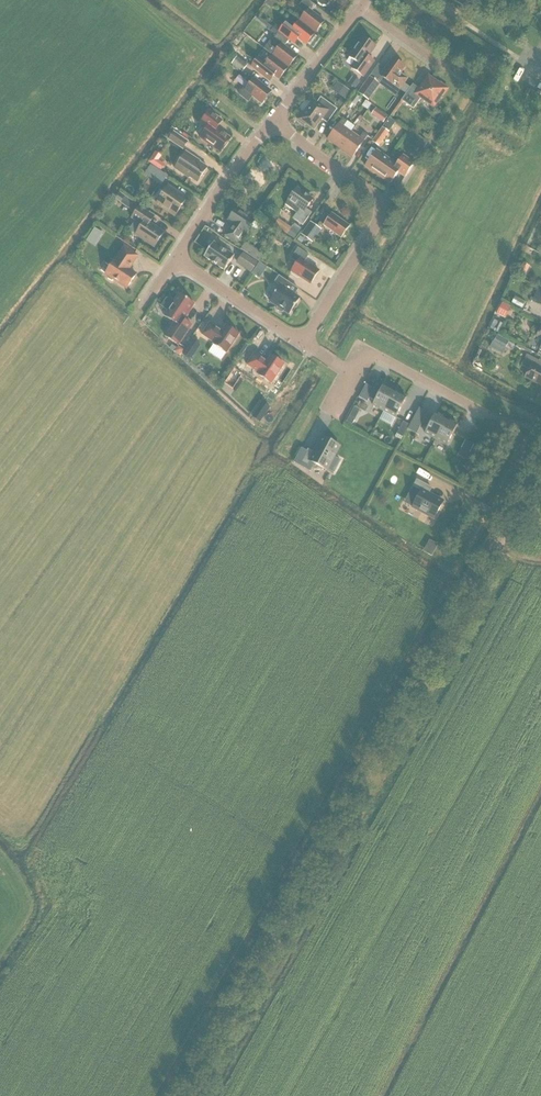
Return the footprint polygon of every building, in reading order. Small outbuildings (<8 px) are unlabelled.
[(315,33),(324,21),(312,11),(316,6),(308,0),(304,0),(298,7),(305,13),(299,21),(300,21),(315,33)] [(315,33),(300,21),(299,21),(294,28),(286,23),(278,32),(289,40),(293,35),(306,45),(315,33)] [(285,46),(289,40),(278,32),(265,50),(273,56),(288,67),(297,56),(285,46)] [(363,77),(374,62),(367,57),(375,46),(363,37),(349,57),(356,62),(351,68),(363,77)] [(288,68),(288,67),(273,56),(272,56),(267,63),(259,57),(251,67),(270,81),(274,76),(279,79),(288,68)] [(242,72),(248,66),(237,57),(232,64),(242,72)] [(400,90),(408,79),(400,74),(405,67),(392,58),(380,76),(376,81),(369,76),(358,93),(368,101),(380,84),(383,86),(387,81),(393,85),(393,84),(400,90)] [(254,79),(249,75),(245,79),(251,83),(245,90),(243,89),(239,94),(248,101),(252,96),(261,102),(270,91),(254,79)] [(440,84),(428,76),(419,89),(413,84),(401,100),(413,109),(421,98),(434,107),(442,95),(443,96),(449,89),(441,83),(440,84)] [(356,89),(360,82),(353,77),(348,84),(356,89)] [(345,88),(340,96),(346,101),(352,92),(345,88)] [(361,99),(354,94),(349,101),(356,106),(361,99)] [(337,109),(321,97),(317,103),(313,100),(304,113),(302,112),(297,119),(305,125),(306,124),(314,130),(322,119),(327,123),(337,109)] [(377,107),(371,113),(382,123),(387,117),(377,107)] [(207,128),(200,138),(220,153),(230,138),(217,128),(222,121),(209,111),(200,123),(207,128)] [(390,116),(383,125),(390,130),(396,121),(390,116)] [(340,148),(351,132),(343,127),(347,121),(343,118),(327,139),(340,148)] [(389,129),(384,126),(383,128),(382,127),(372,142),(379,147),(389,132),(388,131),(389,129)] [(351,132),(340,148),(352,157),(368,136),(363,133),(359,138),(351,132)] [(183,149),(188,142),(174,133),(169,140),(183,149)] [(377,175),(389,159),(376,150),(365,166),(377,175)] [(149,162),(161,170),(165,165),(159,160),(162,156),(156,152),(149,162)] [(197,183),(207,167),(195,159),(195,158),(186,152),(175,169),(188,178),(189,177),(197,183)] [(396,165),(389,159),(377,175),(390,184),(398,172),(405,176),(414,164),(403,156),(396,165)] [(151,165),(145,174),(153,180),(160,170),(151,165)] [(161,184),(151,200),(157,204),(175,216),(187,199),(168,187),(167,188),(161,184)] [(297,188),(288,200),(285,205),(297,213),(293,218),(303,225),(312,213),(306,209),(313,200),(297,188)] [(120,191),(115,200),(132,209),(136,200),(120,191)] [(136,220),(129,230),(136,235),(155,247),(164,233),(151,224),(155,218),(151,215),(139,207),(132,218),(136,220)] [(246,233),(255,220),(237,208),(228,221),(233,224),(225,236),(237,243),(245,232),(246,233)] [(341,238),(350,226),(332,213),(323,226),(341,238)] [(262,225),(255,220),(250,227),(257,232),(262,225)] [(309,240),(319,227),(311,221),(301,235),(309,240)] [(292,227),(287,234),(295,239),(300,232),(292,227)] [(95,246),(103,233),(95,228),(87,241),(95,246)] [(224,270),(234,256),(214,242),(204,257),(212,262),(211,263),(216,266),(217,265),(224,270)] [(264,256),(246,243),(241,250),(260,262),(264,256)] [(129,270),(137,256),(125,248),(116,261),(115,260),(106,274),(108,276),(107,278),(112,282),(114,280),(127,289),(136,275),(129,270)] [(311,284),(319,271),(305,261),(309,256),(298,249),(290,260),(295,264),(295,266),(291,273),(298,279),(300,277),(311,284)] [(251,273),(258,263),(243,252),(236,263),(251,273)] [(290,314),(300,298),(295,295),(298,289),(279,276),(275,282),(281,286),(270,301),(278,307),(277,308),(277,311),(281,313),(283,312),(284,311),(290,314)] [(538,288),(532,301),(540,306),(540,290),(538,288)] [(161,306),(168,311),(164,316),(174,323),(165,337),(179,346),(192,325),(184,320),(195,305),(179,294),(174,302),(169,298),(167,298),(161,306)] [(523,307),(526,301),(515,297),(513,303),(523,307)] [(503,303),(497,314),(506,319),(512,307),(503,303)] [(222,331),(210,323),(202,335),(214,343),(213,345),(227,354),(239,335),(226,326),(222,331)] [(510,341),(498,335),(493,343),(505,350),(510,341)] [(191,360),(201,345),(193,339),(183,355),(191,360)] [(184,350),(178,346),(175,351),(174,352),(180,356),(184,350)] [(267,362),(263,360),(264,359),(255,353),(247,365),(259,373),(258,375),(272,384),(284,365),(271,356),(267,362)] [(536,367),(539,361),(527,355),(521,366),(529,370),(525,377),(540,386),(540,369),(536,367)] [(234,368),(223,384),(233,390),(243,375),(234,368)] [(375,401),(373,405),(385,411),(395,392),(383,386),(382,388),(376,385),(374,389),(366,384),(359,398),(368,402),(370,398),(375,401)] [(407,398),(395,392),(385,411),(396,418),(404,403),(407,398)] [(260,422),(270,407),(263,403),(255,414),(253,418),(260,422)] [(345,421),(352,424),(360,409),(352,405),(345,421)] [(418,410),(410,425),(419,430),(427,414),(418,410)] [(436,414),(425,433),(436,439),(447,420),(436,414)] [(447,420),(436,439),(447,445),(458,426),(447,420)] [(410,425),(403,422),(397,434),(403,437),(405,434),(409,427),(410,425)] [(308,450),(302,462),(308,465),(308,466),(310,462),(327,470),(327,469),(335,473),(341,460),(334,456),(340,446),(323,437),(322,438),(314,453),(311,451),(308,450)] [(474,445),(465,440),(461,448),(470,453),(474,445)] [(432,488),(417,480),(414,487),(421,491),(413,507),(434,519),(444,502),(429,494),(432,488)] [(428,539),(423,552),(433,556),(438,543),(428,539)]
